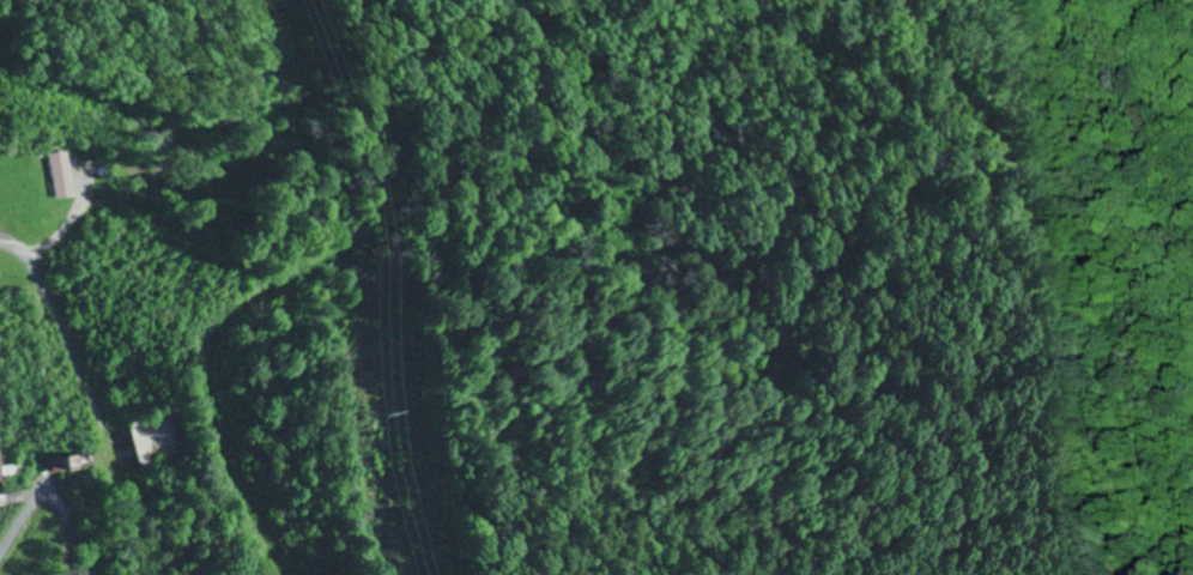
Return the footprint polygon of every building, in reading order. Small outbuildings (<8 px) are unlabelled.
[(69,152),(49,155),(56,201),(76,198),(69,152)] [(131,471),(173,461),(161,413),(119,423),(131,471)] [(44,473),(54,473),(53,460),(44,460),(44,473)]
